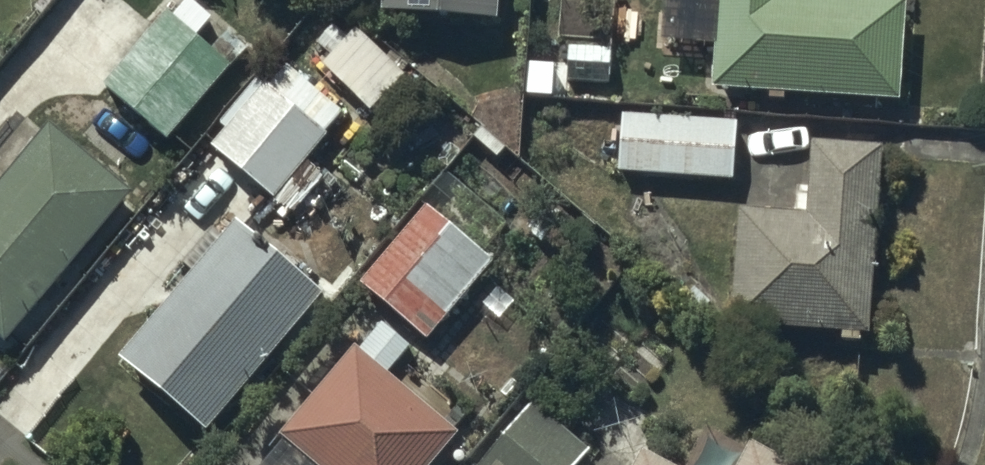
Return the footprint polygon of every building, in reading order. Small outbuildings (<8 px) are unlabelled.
[(380,13),(499,20),(500,0),(381,0),(380,13)] [(711,88),(902,102),(909,0),(720,0),(711,88)] [(170,142),(233,68),(248,81),(264,62),(243,45),(229,62),(170,12),(105,88),(170,142)] [(357,27),(321,65),(371,112),(407,75),(357,27)] [(227,131),(214,146),(276,200),(278,197),(291,208),(307,189),(294,177),(331,134),(329,132),(346,112),(287,61),(268,83),(260,77),(219,124),(227,131)] [(736,120),(621,114),(618,171),(733,177),(736,120)] [(9,345),(134,189),(50,121),(0,183),(0,337),(9,345)] [(870,334),(881,145),(812,144),(808,214),(736,210),(729,326),(841,332),(840,341),(861,342),(861,334),(870,334)] [(491,257),(423,203),(360,283),(428,336),(491,257)] [(122,358),(210,432),(326,295),(238,221),(122,358)] [(457,433),(387,374),(410,346),(381,322),(358,350),(354,347),(255,464),(431,464),(457,433)] [(590,451),(532,400),(475,464),(578,464),(590,451)] [(751,442),(739,464),(796,464),(751,442)] [(644,452),(637,464),(672,464),(644,452)]
